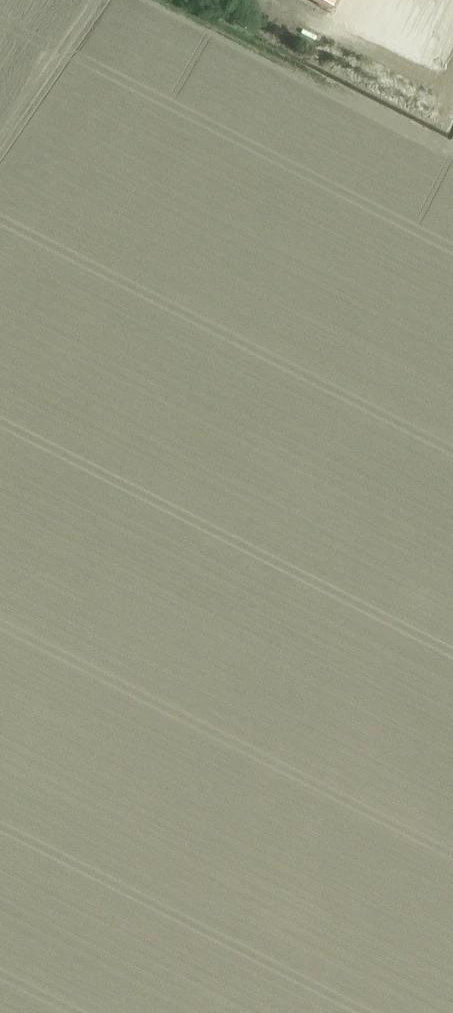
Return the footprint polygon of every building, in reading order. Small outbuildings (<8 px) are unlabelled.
[(432,58),(452,18),(452,0),(364,0),(355,18),(432,58)]
